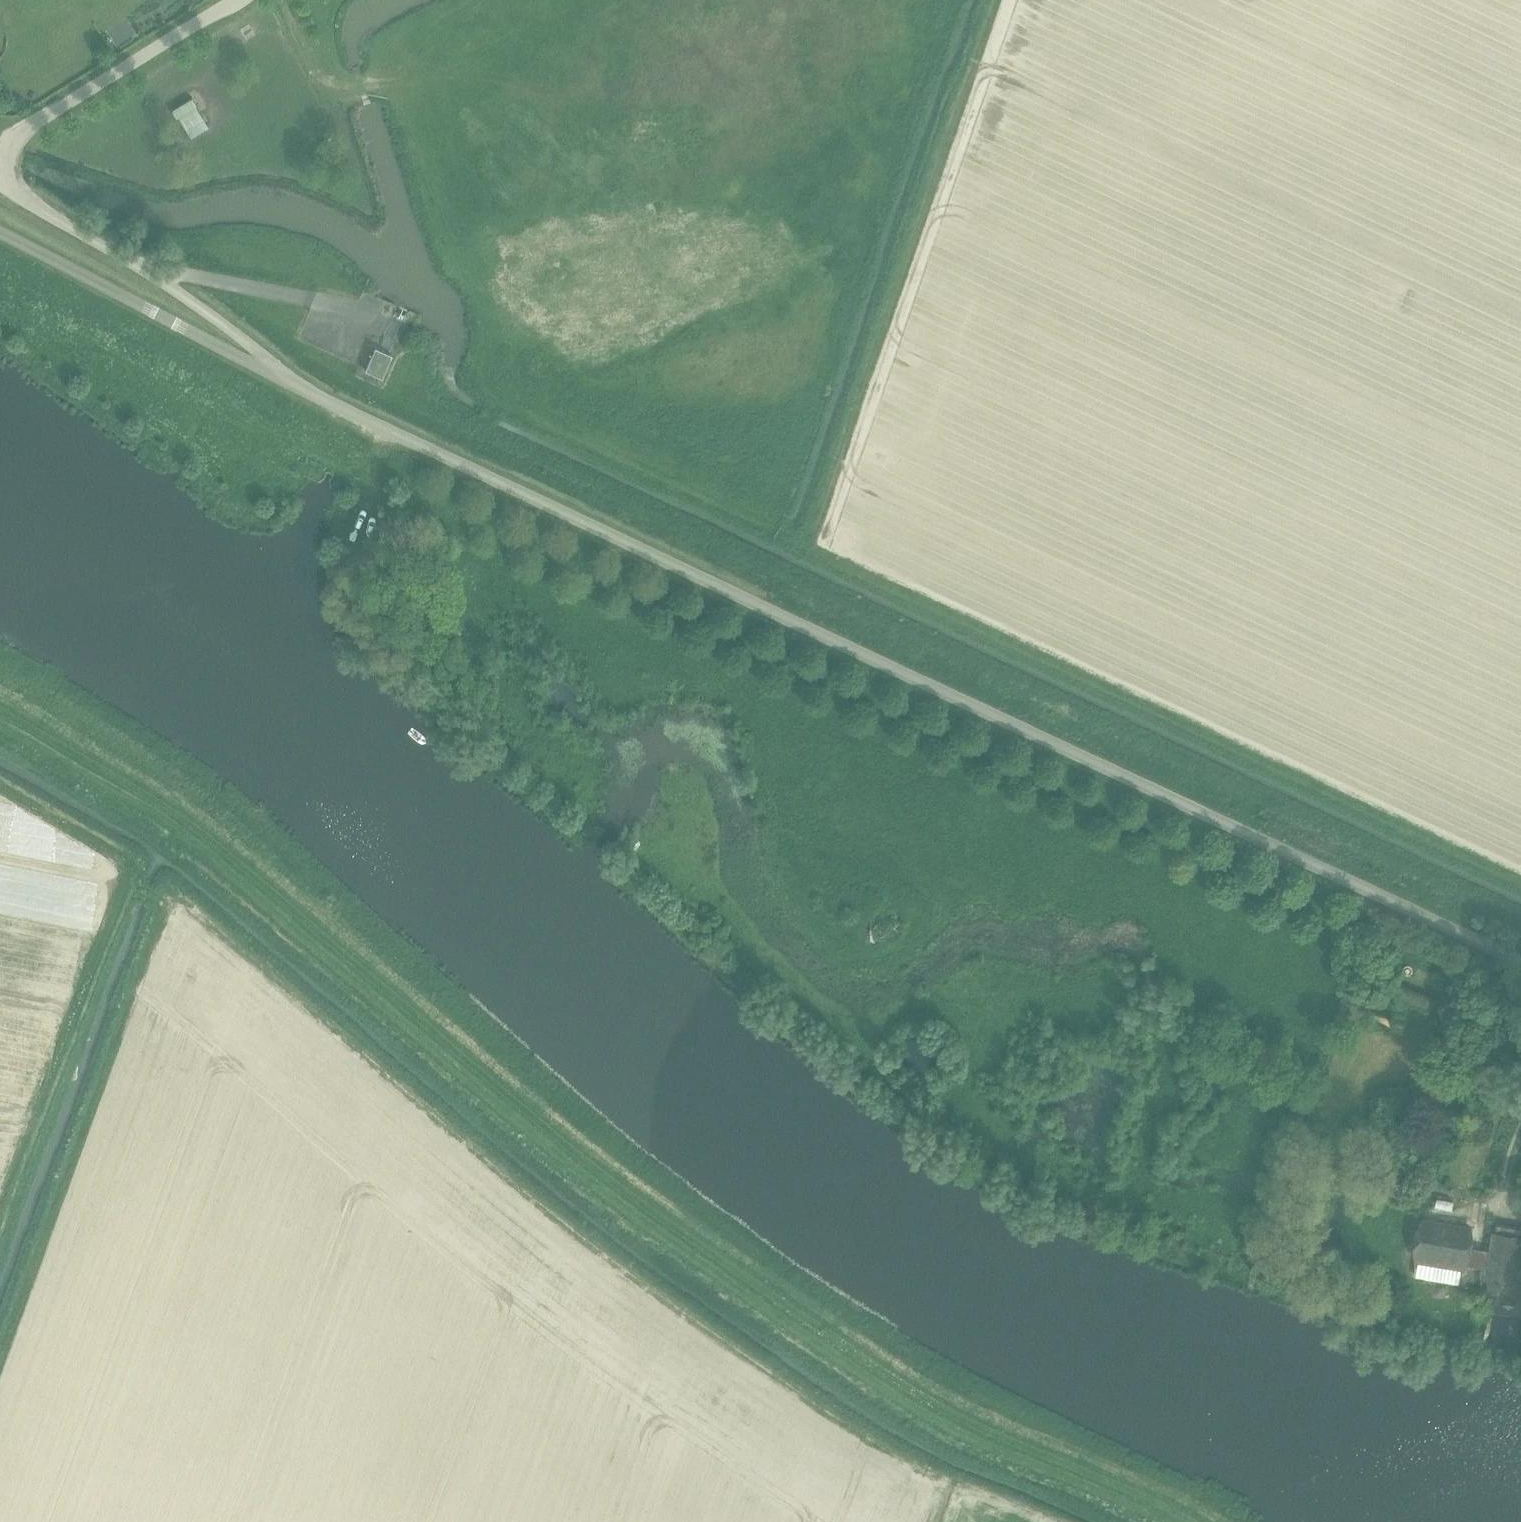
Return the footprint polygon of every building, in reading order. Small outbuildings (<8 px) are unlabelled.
[(375,348),(365,370),(382,378),(392,355),(375,348)] [(1494,1233),(1491,1255),(1457,1250),(1462,1221),(1445,1219),(1444,1225),(1429,1223),(1426,1243),(1423,1258),(1456,1263),(1456,1262),(1488,1267),(1485,1291),(1520,1296),(1520,1237),(1494,1233)]
